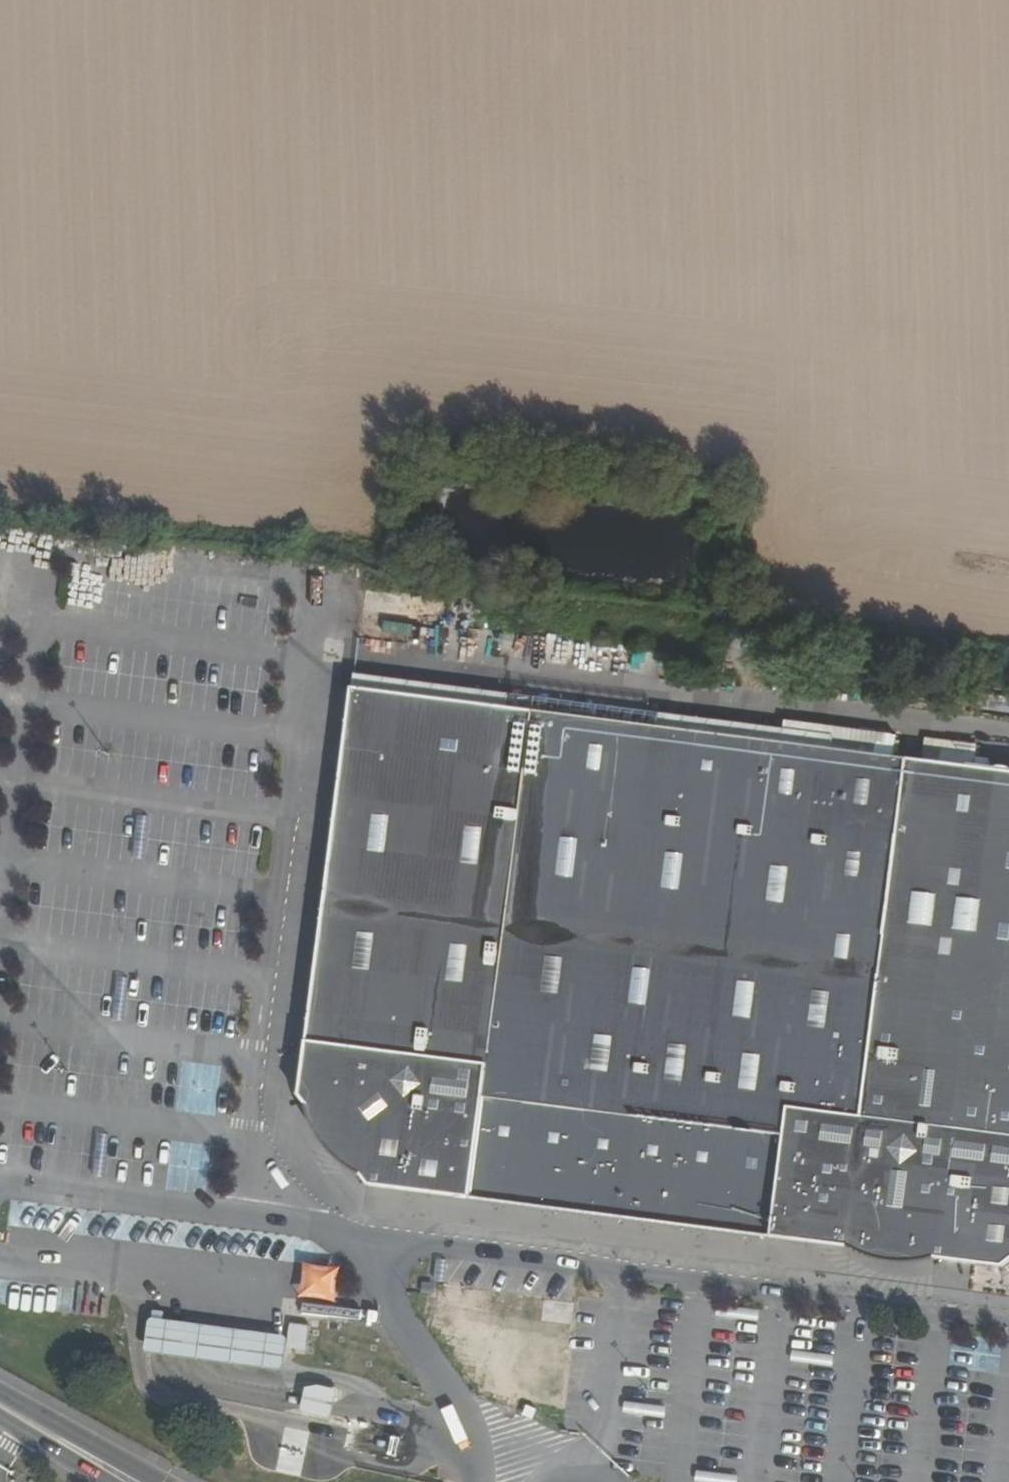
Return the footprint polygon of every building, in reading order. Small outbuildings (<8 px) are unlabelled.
[(850,1254),(869,1264),(890,1267),(911,1270),(934,1263),(1008,1271),(1008,756),(350,672),(295,1093),(303,1102),(312,1130),(325,1146),(337,1161),(372,1192),(850,1254)] [(179,1064),(178,1113),(218,1115),(219,1065),(179,1064)] [(205,1195),(211,1146),(171,1142),(165,1190),(205,1195)] [(281,1327),(150,1311),(146,1342),(277,1358),(281,1327)] [(290,1322),(289,1343),(302,1344),(304,1323),(290,1322)] [(337,1393),(310,1388),(307,1404),(334,1409),(337,1393)] [(408,1438),(336,1423),(331,1443),(403,1459),(408,1438)]
